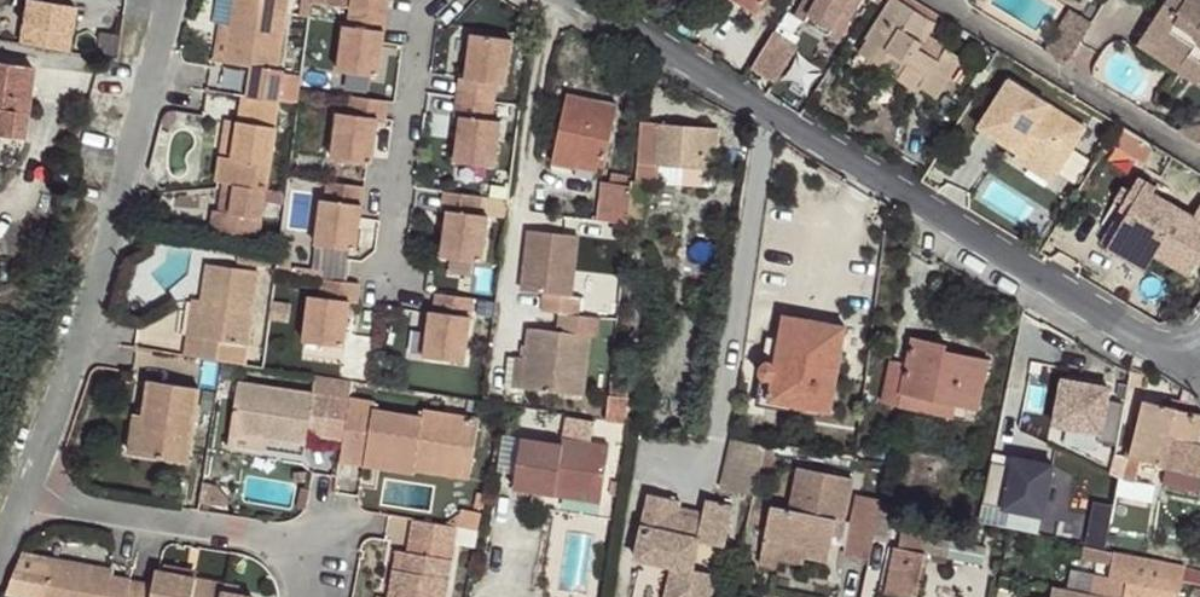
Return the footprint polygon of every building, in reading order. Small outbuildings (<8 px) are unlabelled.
[(12,42),(59,50),(66,5),(37,0),(19,0),(12,42)] [(216,17),(230,18),(232,0),(218,0),(216,17)] [(288,0),(234,0),(231,25),(225,62),(252,66),(247,96),(279,101),(283,69),(278,68),(288,0)] [(389,14),(390,0),(319,0),(318,8),(389,14)] [(524,9),(530,0),(511,0),(524,9)] [(753,21),(758,14),(736,0),(720,0),(753,21)] [(758,14),(767,0),(736,0),(758,14)] [(795,15),(839,41),(862,0),(804,0),(795,15)] [(899,0),(892,0),(867,38),(868,39),(859,53),(879,66),(889,52),(908,64),(899,78),(918,90),(919,88),(936,99),(962,58),(944,47),(937,61),(918,49),(925,36),(933,21),(899,0)] [(1148,27),(1189,55),(1183,63),(1199,75),(1199,0),(1167,0),(1148,27)] [(1092,23),(1070,9),(1045,50),(1068,64),(1092,23)] [(231,25),(220,24),(215,60),(225,62),(231,25)] [(1148,27),(1138,44),(1199,85),(1199,75),(1183,63),(1189,55),(1148,27)] [(465,32),(459,106),(503,109),(508,35),(465,32)] [(798,47),(774,32),(751,68),(774,83),(798,47)] [(944,47),(925,36),(918,49),(937,61),(944,47)] [(908,64),(889,52),(879,66),(899,78),(908,64)] [(398,70),(324,60),(316,108),(392,118),(398,70)] [(32,67),(0,62),(0,135),(10,136),(14,111),(26,113),(32,67)] [(1009,79),(978,128),(1017,152),(1019,149),(1057,173),(1086,128),(1009,79)] [(618,106),(567,94),(552,162),(577,167),(578,162),(604,167),(618,106)] [(279,101),(247,96),(242,96),(238,121),(233,158),(230,157),(221,155),(217,181),(223,182),(267,188),(280,101),(279,101)] [(23,138),(26,113),(14,111),(10,136),(23,138)] [(498,163),(498,117),(454,117),(453,163),(498,163)] [(233,158),(238,121),(227,119),(221,155),(230,157),(233,158)] [(718,128),(640,122),(636,182),(647,183),(658,184),(660,163),(684,164),(703,166),(715,167),(718,128)] [(1176,130),(1180,133),(1199,144),(1199,145),(1199,124),(1176,130)] [(1013,158),(1051,182),(1057,173),(1019,149),(1017,152),(1013,158)] [(684,164),(660,163),(658,184),(682,185),(684,164)] [(702,187),(703,166),(684,164),(682,185),(702,187)] [(319,178),(310,251),(354,257),(363,183),(319,178)] [(1153,194),(1156,188),(1138,179),(1101,244),(1146,271),(1155,256),(1189,277),(1199,257),(1199,206),(1194,217),(1153,194)] [(630,185),(603,181),(599,220),(627,223),(627,216),(630,185)] [(644,183),(636,182),(630,181),(630,185),(627,216),(640,217),(644,183)] [(267,188),(223,182),(219,203),(264,210),(267,188)] [(1131,191),(1123,187),(1116,200),(1124,203),(1131,191)] [(482,259),(483,215),(508,215),(509,195),(443,192),(441,258),(482,259)] [(283,213),(270,212),(269,219),(262,219),(261,224),(281,228),(283,213)] [(627,216),(627,223),(626,228),(639,229),(640,217),(627,216)] [(572,296),(578,235),(529,230),(522,291),(541,293),(540,311),(560,314),(578,315),(580,296),(572,296)] [(245,363),(259,271),(208,263),(202,300),(197,336),(188,334),(185,355),(221,361),(244,364),(245,363)] [(360,300),(363,284),(317,275),(313,291),(360,300)] [(432,287),(417,353),(462,364),(477,298),(432,287)] [(597,318),(599,298),(580,296),(578,315),(597,318)] [(197,336),(202,300),(193,298),(188,334),(197,336)] [(597,318),(560,314),(558,331),(529,327),(526,356),(523,387),(584,395),(590,337),(597,337),(598,318),(597,318)] [(831,412),(846,326),(784,315),(774,365),(773,364),(772,363),(770,362),(768,361),(766,362),(764,363),(762,364),(761,366),(760,368),(760,369),(760,370),(760,372),(760,374),(761,375),(763,376),(764,378),(767,378),(769,378),(771,377),(772,377),(767,400),(831,412)] [(329,323),(280,320),(278,345),(327,347),(329,323)] [(779,338),(765,336),(760,368),(761,366),(762,364),(764,363),(766,362),(768,361),(770,362),(772,363),(773,364),(774,365),(779,338)] [(882,401),(898,405),(901,393),(956,404),(979,409),(988,359),(946,350),(948,346),(912,337),(907,363),(891,359),(882,401)] [(526,356),(508,355),(504,385),(523,387),(526,356)] [(771,377),(769,378),(767,378),(764,378),(763,376),(761,375),(760,374),(760,372),(760,370),(754,404),(766,406),(767,400),(772,377),(771,377)] [(630,375),(611,374),(609,394),(627,397),(630,375)] [(1118,440),(1129,393),(1057,376),(1046,423),(1118,440)] [(200,387),(148,379),(143,414),(138,454),(189,462),(200,387)] [(348,398),(238,382),(228,444),(267,449),(269,437),(306,443),(307,434),(342,440),(348,398)] [(956,404),(901,393),(898,405),(954,417),(956,404)] [(609,394),(608,394),(606,419),(625,422),(627,397),(609,394)] [(348,398),(342,440),(339,460),(363,464),(365,456),(416,464),(416,461),(471,468),(479,418),(423,410),(422,416),(375,409),(376,402),(348,398)] [(1145,400),(1131,456),(1141,459),(1160,464),(1168,434),(1199,444),(1199,442),(1199,414),(1176,407),(1145,400)] [(138,454),(143,414),(135,413),(129,453),(138,454)] [(594,420),(565,416),(562,437),(564,437),(591,442),(594,420)] [(1199,444),(1168,434),(1160,464),(1167,466),(1199,474),(1199,445),(1199,444)] [(591,442),(564,437),(563,444),(522,438),(513,488),(556,495),(557,487),(602,493),(609,445),(591,442)] [(1038,531),(1055,463),(1009,452),(993,520),(1038,531)] [(416,464),(365,456),(363,464),(415,473),(415,470),(416,464)] [(1135,481),(1141,459),(1131,456),(1125,479),(1135,481)] [(471,468),(416,461),(416,464),(415,470),(469,477),(471,468)] [(1167,466),(1162,484),(1199,492),(1199,488),(1199,474),(1167,466)] [(828,561),(836,519),(844,521),(853,478),(798,467),(789,509),(771,504),(765,534),(806,544),(804,555),(828,561)] [(1135,481),(1125,479),(1119,478),(1115,495),(1150,502),(1155,484),(1135,481)] [(602,493),(557,487),(556,495),(556,496),(601,503),(602,493)] [(483,508),(486,494),(476,492),(474,506),(483,508)] [(635,558),(673,566),(666,596),(711,596),(716,574),(692,569),(699,541),(723,546),(732,504),(707,498),(703,512),(700,524),(676,519),(678,506),(680,500),(650,494),(635,558)] [(869,561),(881,502),(882,499),(858,495),(846,555),(869,561)] [(678,506),(676,519),(700,524),(703,512),(678,506)] [(482,513),(461,508),(456,526),(479,530),(482,513)] [(456,526),(414,519),(410,540),(454,547),(454,544),(456,526)] [(479,530),(456,526),(454,544),(475,547),(479,530)] [(765,534),(761,553),(781,557),(782,551),(804,555),(806,544),(765,534)] [(454,547),(410,540),(408,552),(451,558),(454,547)] [(893,546),(884,593),(908,596),(916,596),(925,552),(893,546)] [(408,552),(397,550),(389,596),(445,596),(451,558),(408,552)] [(1185,567),(1114,553),(1109,579),(1127,582),(1124,596),(1179,596),(1185,567)] [(51,559),(44,596),(128,596),(131,582),(112,578),(113,570),(51,559)] [(131,582),(128,596),(252,596),(253,596),(238,594),(223,591),(224,583),(155,571),(153,585),(131,582)] [(1109,579),(1106,596),(1124,596),(1127,582),(1109,579)] [(239,586),(224,583),(223,591),(238,594),(239,586)] [(1052,587),(1051,596),(1102,596),(1052,587)]
